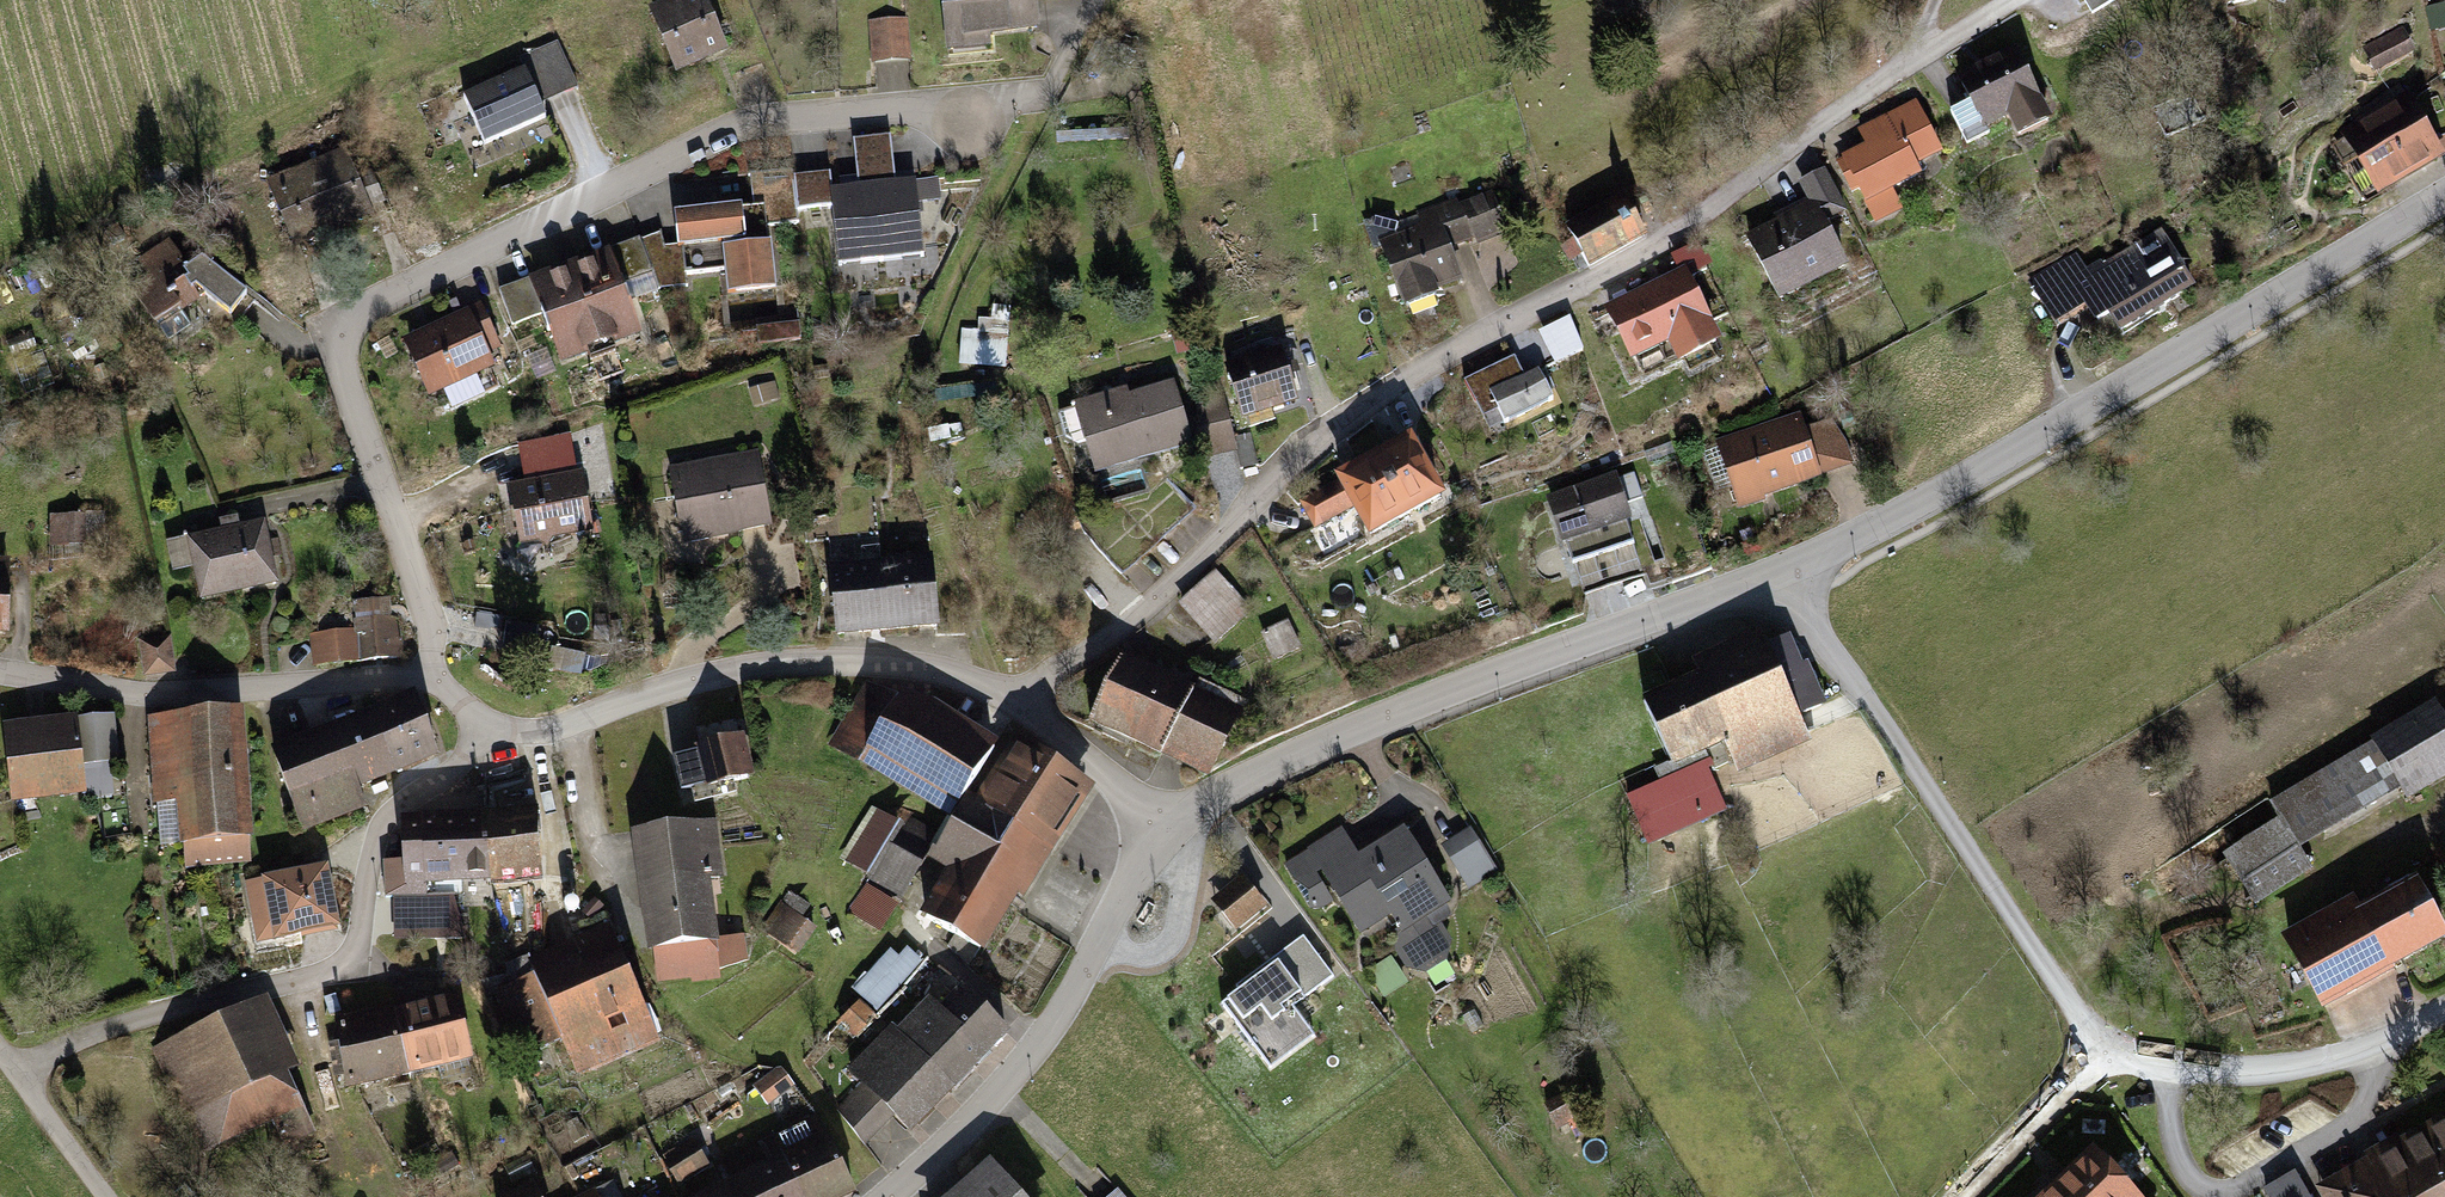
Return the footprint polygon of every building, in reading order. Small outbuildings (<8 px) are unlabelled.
[(653,8),(678,69),(731,48),(711,0),(672,0),(653,8)] [(947,51),(994,48),(993,33),(1037,30),(1035,0),(943,0),(947,51)] [(2097,20),(2130,0),(2085,0),(2097,20)] [(909,20),(869,23),(872,60),(912,57),(909,20)] [(2407,27),(2364,50),(2379,79),(2422,56),(2407,27)] [(557,40),(526,53),(546,100),(577,88),(557,40)] [(1975,104),(1957,114),(1972,142),(2019,118),(2029,138),(2062,121),(2022,46),(1961,78),(1975,104)] [(523,71),(462,98),(482,144),(544,117),(523,71)] [(1868,143),(1844,155),(1869,204),(1925,176),(1920,166),(1946,153),(1919,100),(1861,129),(1868,143)] [(2406,101),(2336,141),(2374,206),(2444,166),(2406,101)] [(837,208),(844,268),(927,258),(918,180),(898,182),(893,135),(856,139),(862,186),(834,189),(832,172),(797,176),(802,212),(837,208)] [(364,214),(350,179),(340,153),(269,181),(294,242),(364,214)] [(795,167),(746,173),(750,204),(764,202),(766,224),(801,220),(795,167)] [(350,179),(364,214),(368,222),(394,212),(376,169),(350,179)] [(1817,204),(1830,229),(1852,217),(1827,170),(1804,181),(1817,204)] [(1625,185),(1569,224),(1593,258),(1649,220),(1625,185)] [(1393,212),(1368,221),(1377,244),(1384,242),(1404,300),(1466,278),(1455,249),(1512,229),(1499,193),(1462,206),(1458,194),(1416,208),(1419,216),(1397,224),(1393,212)] [(678,213),(682,245),(685,271),(727,266),(730,286),(732,299),(781,293),(774,242),(769,243),(766,224),(764,202),(750,204),(678,213)] [(1830,229),(1817,204),(1750,239),(1783,300),(1849,264),(1830,229)] [(2083,250),(2032,281),(2059,324),(2089,306),(2100,324),(2116,314),(2127,332),(2199,289),(2165,231),(2096,272),(2083,250)] [(688,286),(685,271),(682,245),(664,248),(662,234),(605,252),(618,286),(656,275),(658,289),(688,286)] [(174,243),(127,269),(168,342),(212,318),(196,289),(238,319),(255,296),(207,262),(190,271),(174,243)] [(605,252),(532,279),(544,312),(561,357),(634,330),(618,286),(605,252)] [(1694,269),(1612,308),(1637,360),(1679,340),(1689,360),(1729,342),(1694,269)] [(532,279),(500,291),(512,324),(544,312),(532,279)] [(1011,370),(1012,304),(993,304),(992,332),(963,332),(963,369),(1011,370)] [(475,305),(407,336),(433,392),(501,361),(475,305)] [(1574,318),(1543,332),(1558,367),(1590,353),(1574,318)] [(1282,341),(1227,359),(1248,423),(1275,414),(1273,406),(1300,398),(1282,341)] [(1520,356),(1473,378),(1497,431),(1559,402),(1545,373),(1531,379),(1520,356)] [(815,365),(818,382),(830,380),(827,363),(815,365)] [(749,390),(755,408),(780,399),(774,382),(749,390)] [(1128,389),(1078,404),(1099,474),(1196,445),(1200,459),(1236,448),(1221,398),(1185,409),(1178,386),(1131,400),(1128,389)] [(1817,473),(1802,428),(1798,416),(1721,442),(1739,498),(1817,473)] [(1802,428),(1817,473),(1850,462),(1835,417),(1802,428)] [(1453,495),(1421,435),(1315,490),(1332,522),(1362,506),(1377,535),(1453,495)] [(762,450),(669,468),(684,546),(777,529),(762,450)] [(1636,471),(1548,498),(1567,560),(1633,540),(1622,506),(1645,498),(1636,471)] [(584,473),(511,487),(522,544),(595,529),(584,473)] [(104,510),(48,514),(52,566),(87,564),(86,542),(106,540),(104,510)] [(269,523),(170,540),(175,571),(196,568),(200,596),(279,582),(269,523)] [(877,538),(830,540),(835,638),(931,633),(927,564),(878,567),(877,538)] [(9,631),(10,560),(0,560),(0,631),(9,631)] [(1182,606),(1217,643),(1254,608),(1219,571),(1182,606)] [(391,601),(360,603),(364,664),(405,661),(403,638),(393,621),(391,601)] [(354,631),(310,634),(313,668),(357,665),(354,631)] [(1700,676),(1726,737),(1736,763),(1805,735),(1795,712),(1779,674),(1762,631),(1693,659),(1700,676)] [(173,637),(139,640),(143,676),(177,672),(173,637)] [(1166,751),(1194,694),(1121,659),(1094,717),(1166,751)] [(1803,664),(1779,674),(1795,712),(1819,703),(1803,664)] [(1726,737),(1700,676),(1647,698),(1672,759),(1726,737)] [(829,747),(953,815),(996,735),(903,685),(897,695),(867,679),(829,747)] [(378,703),(405,770),(445,754),(418,687),(378,703)] [(1194,694),(1166,751),(1205,769),(1232,710),(1194,694)] [(2225,852),(2257,905),(2315,870),(2303,849),(2400,791),(2407,802),(2444,779),(2444,719),(2435,702),(2272,801),(2282,818),(2225,852)] [(405,770),(378,703),(333,720),(360,788),(405,770)] [(246,710),(151,718),(161,844),(188,841),(190,864),(258,858),(246,710)] [(117,716),(5,727),(13,804),(111,795),(109,769),(122,767),(117,716)] [(360,788),(333,720),(270,746),(302,825),(365,800),(360,788)] [(748,738),(699,751),(710,793),(759,781),(748,738)] [(1019,746),(984,805),(1049,845),(1085,786),(1019,746)] [(1630,799),(1648,841),(1723,808),(1704,766),(1630,799)] [(936,849),(956,861),(1017,898),(1049,845),(984,805),(969,796),(936,849)] [(904,828),(871,809),(839,863),(872,883),(904,828)] [(539,811),(486,814),(490,880),(542,877),(539,811)] [(426,883),(490,880),(486,814),(405,818),(407,860),(390,861),(393,920),(428,918),(426,883)] [(713,823),(636,834),(656,977),(751,964),(746,931),(720,935),(711,874),(720,873),(713,823)] [(1351,829),(1283,865),(1310,915),(1344,898),(1361,930),(1394,912),(1406,935),(1399,940),(1413,966),(1454,944),(1441,919),(1457,910),(1412,827),(1364,853),(1351,829)] [(1472,829),(1441,846),(1469,899),(1501,883),(1472,829)] [(985,951),(1017,898),(956,861),(924,914),(985,951)] [(330,927),(323,874),(247,884),(252,917),(275,914),(278,934),(330,927)] [(1244,876),(1211,902),(1232,928),(1264,902),(1244,876)] [(2394,968),(2444,939),(2444,927),(2419,881),(2363,912),(2394,968)] [(893,906),(860,888),(845,915),(878,933),(893,906)] [(2394,968),(2363,912),(2357,901),(2287,940),(2328,1014),(2398,975),(2394,968)] [(660,1037),(614,925),(528,961),(535,979),(497,995),(521,1052),(568,1033),(582,1068),(660,1037)] [(1334,979),(1303,938),(1236,987),(1240,992),(1221,1006),(1271,1074),(1318,1040),(1294,1008),(1334,979)] [(854,987),(878,1008),(921,959),(906,946),(898,955),(890,947),(854,987)] [(935,996),(901,1030),(955,1081),(1004,1030),(945,974),(929,991),(935,996)] [(270,991),(148,1047),(197,1152),(272,1117),(284,1143),(315,1129),(288,1070),(303,1063),(270,991)] [(396,1009),(409,1070),(476,1056),(463,995),(396,1009)] [(409,1070),(396,1009),(337,1021),(350,1083),(409,1070)] [(911,1127),(955,1081),(901,1030),(895,1025),(848,1074),(860,1085),(836,1110),(866,1139),(894,1110),(911,1127)] [(793,1090),(780,1072),(754,1090),(767,1108),(793,1090)] [(741,1196),(847,1196),(857,1192),(818,1114),(723,1161),(732,1179),(741,1196)] [(2323,1188),(2328,1196),(2444,1196),(2444,1117),(2323,1188)] [(712,1167),(694,1140),(663,1161),(681,1188),(712,1167)] [(2089,1148),(2033,1196),(2132,1196),(2089,1148)] [(997,1162),(955,1196),(1026,1196),(997,1162)] [(2299,1173),(2266,1189),(2270,1196),(2311,1196),(2299,1173)] [(732,1179),(695,1196),(741,1196),(732,1179)] [(538,1180),(503,1196),(546,1196),(538,1180)]
